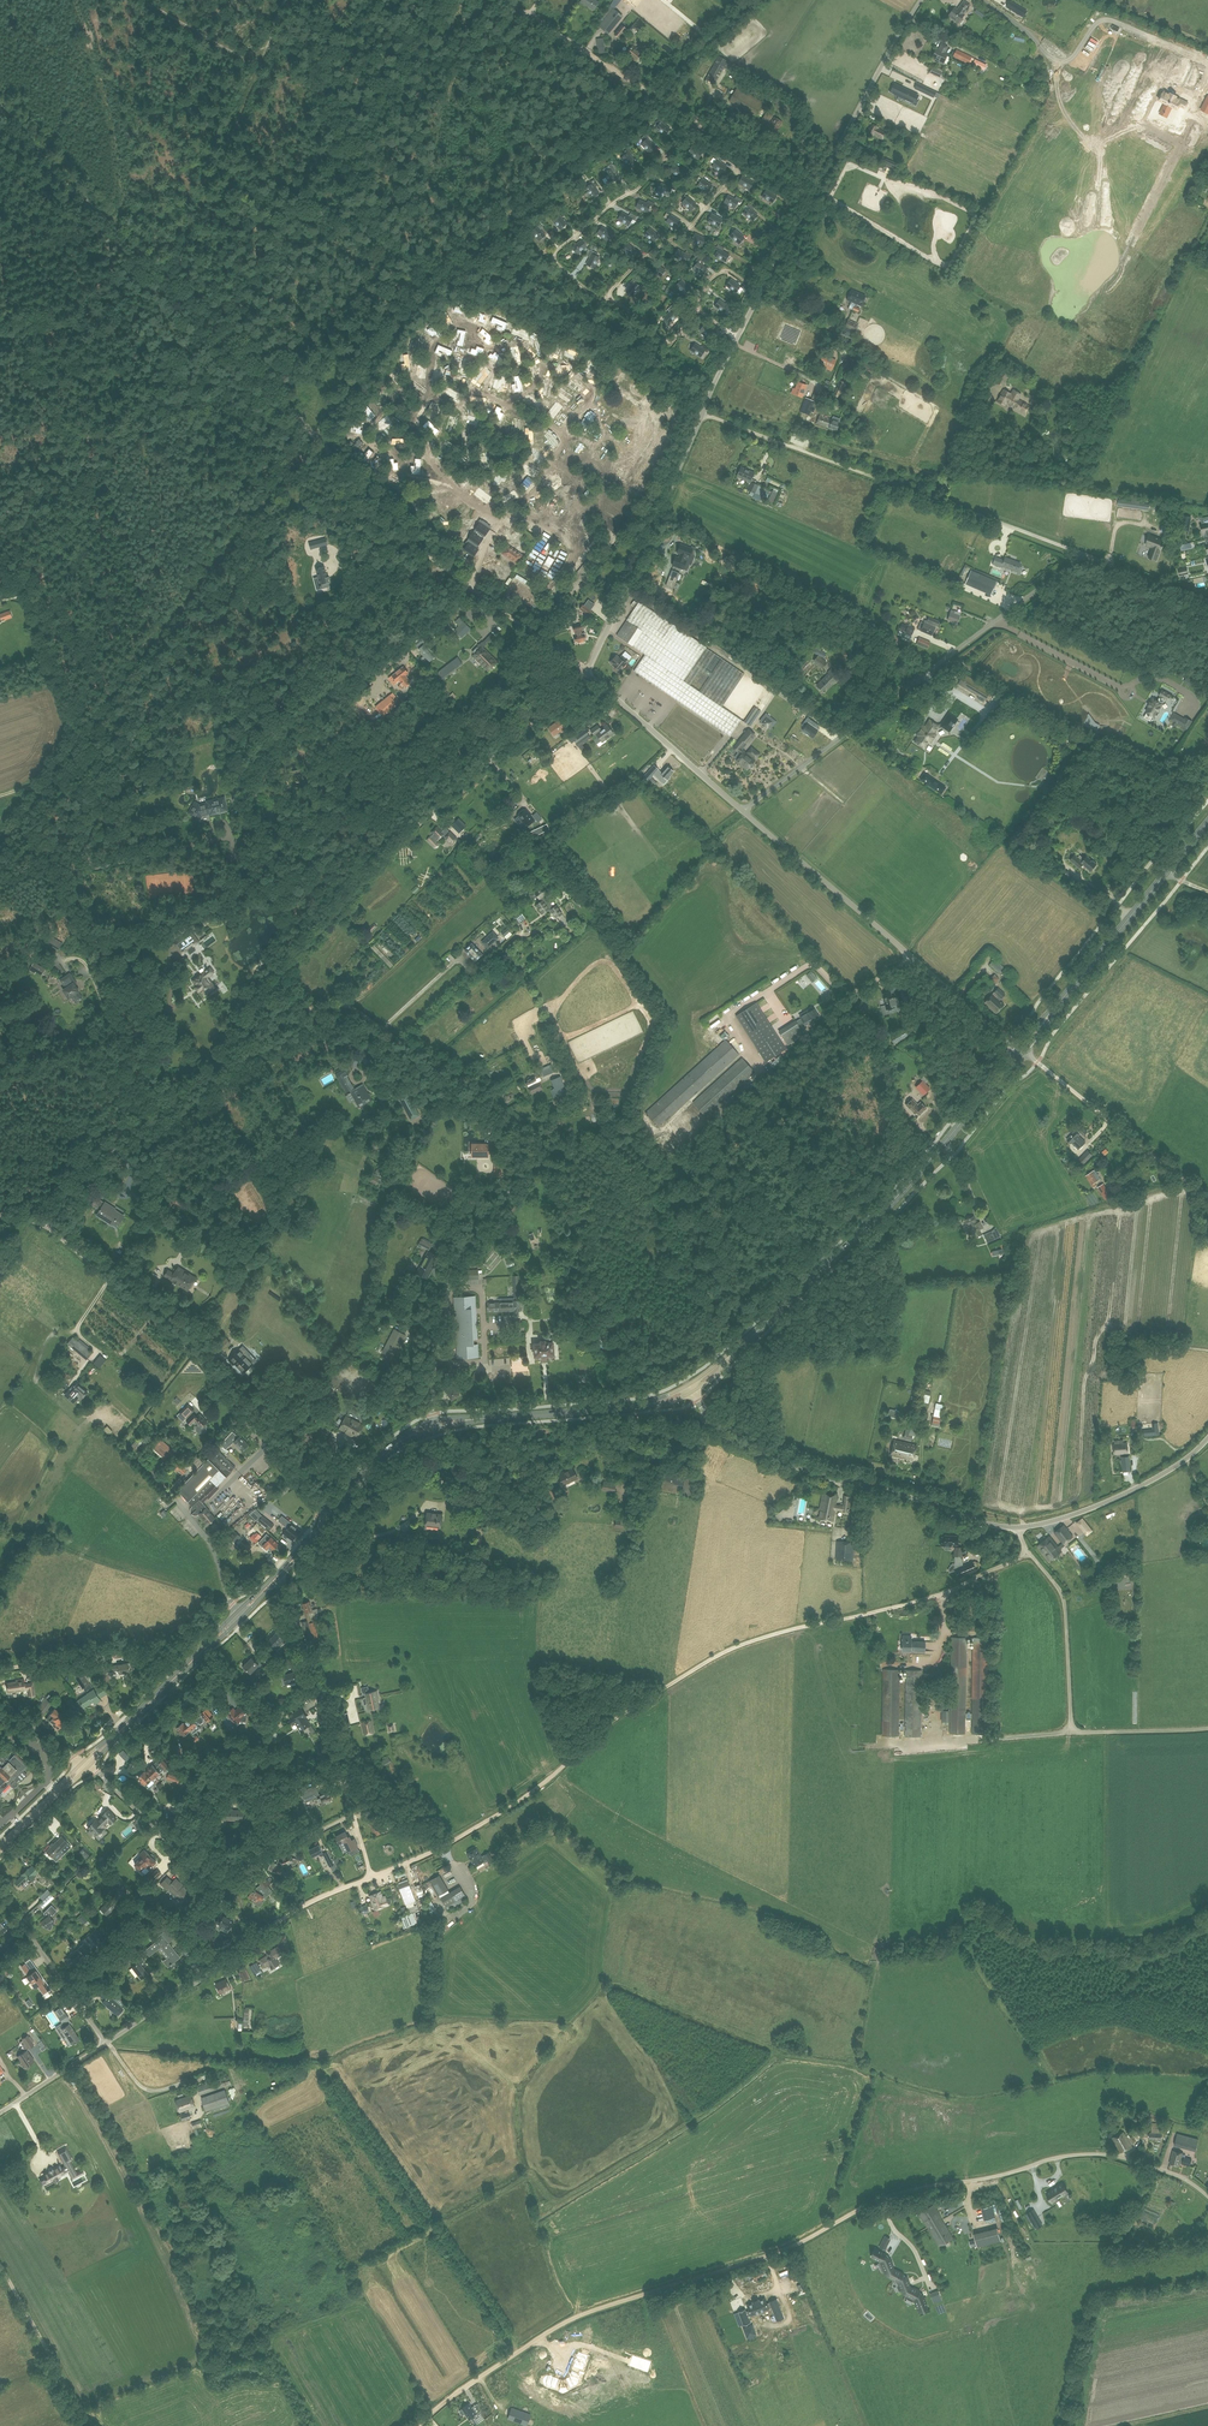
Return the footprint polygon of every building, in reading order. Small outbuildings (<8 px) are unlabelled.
[(580,2),(594,10),(598,2),(595,0),(582,0),(580,2)] [(963,15),(970,6),(964,1),(957,10),(955,9),(949,16),(958,23),(964,15),(963,15)] [(1027,11),(1014,3),(1010,10),(1023,17),(1027,11)] [(987,13),(981,9),(978,7),(974,13),(977,15),(983,19),(987,13)] [(613,8),(598,26),(608,34),(623,16),(613,8)] [(620,38),(626,30),(621,25),(614,33),(620,38)] [(690,32),(683,27),(680,31),(687,36),(690,32)] [(935,60),(934,61),(938,63),(939,62),(943,64),(947,54),(945,53),(947,47),(941,44),(938,52),(935,51),(932,59),(935,60)] [(638,50),(633,46),(626,55),(636,63),(646,51),(641,46),(638,50)] [(972,57),(956,49),(953,57),(968,64),(969,62),(972,63),(974,59),(971,57),(972,57)] [(728,61),(719,56),(705,80),(714,85),(725,66),(728,61)] [(986,64),(975,59),(973,65),(984,70),(986,64)] [(930,74),(940,78),(942,72),(932,68),(930,74)] [(940,93),(917,83),(914,88),(933,98),(934,96),(937,98),(940,93)] [(917,95),(894,84),(894,85),(895,85),(892,91),(891,91),(913,102),(917,95)] [(737,88),(729,101),(756,117),(763,103),(737,88)] [(1178,97),(1175,96),(1175,97),(1165,93),(1161,102),(1167,105),(1165,112),(1171,115),(1174,108),(1180,110),(1182,106),(1184,101),(1177,98),(1178,97)] [(1198,115),(1204,118),(1207,110),(1207,103),(1204,101),(1198,115)] [(773,115),(766,112),(761,120),(767,124),(764,130),(774,136),(782,122),(774,117),(769,125),(768,124),(773,115)] [(891,125),(884,121),(882,126),(889,130),(891,125)] [(656,128),(666,135),(670,129),(660,122),(656,128)] [(867,134),(872,136),(873,135),(883,139),(886,132),(878,128),(878,127),(872,124),(867,134)] [(916,137),(904,131),(901,138),(913,143),(916,137)] [(647,139),(642,144),(650,153),(655,148),(647,139)] [(702,152),(692,147),(688,153),(699,159),(702,152)] [(635,162),(627,153),(622,158),(630,167),(635,162)] [(896,164),(886,159),(884,163),(895,168),(896,164)] [(722,173),(727,167),(717,160),(713,166),(722,173)] [(680,177),(684,170),(673,165),(670,172),(680,177)] [(616,179),(611,169),(604,173),(610,183),(616,179)] [(753,182),(742,176),(739,183),(749,188),(753,182)] [(708,192),(712,186),(702,179),(698,185),(708,192)] [(657,190),(668,195),(669,192),(673,194),(675,190),(671,188),(671,189),(661,183),(657,190)] [(599,194),(592,184),(586,188),(592,198),(599,194)] [(776,196),(766,190),(762,196),(772,203),(776,196)] [(738,201),(728,196),(724,202),(734,208),(738,201)] [(696,205),(687,197),(682,203),(691,210),(696,205)] [(650,205),(640,200),(636,207),(647,212),(650,206),(650,205)] [(752,221),(757,215),(749,208),(744,213),(752,221)] [(622,213),(618,219),(629,225),(632,219),(622,213)] [(722,220),(711,214),(708,221),(719,226),(722,220)] [(561,229),(566,224),(558,215),(553,220),(561,229)] [(676,228),(680,222),(671,215),(667,222),(676,228)] [(539,240),(545,235),(537,227),(531,231),(539,240)] [(602,227),(598,233),(607,240),(612,234),(602,227)] [(658,236),(649,228),(644,234),(653,242),(658,236)] [(739,244),(744,238),(735,230),(730,236),(739,244)] [(705,239),(695,234),(692,240),(702,246),(705,239)] [(586,246),(582,241),(572,248),(577,253),(586,246)] [(621,244),(624,246),(622,249),(631,256),(636,250),(623,241),(621,244)] [(587,256),(590,257),(587,264),(593,268),(599,257),(596,256),(598,254),(590,249),(587,256)] [(688,256),(678,249),(674,256),(684,262),(688,256)] [(729,255),(719,249),(715,255),(725,261),(729,255)] [(707,270),(698,262),(693,268),(702,275),(707,270)] [(660,277),(665,271),(655,264),(651,270),(660,277)] [(740,286),(731,279),(726,285),(736,292),(740,286)] [(689,289),(681,280),(676,286),(684,294),(689,289)] [(627,291),(633,296),(641,287),(635,282),(627,291)] [(860,306),(865,295),(852,290),(847,300),(851,302),(849,308),(852,309),(854,306),(856,306),(857,304),(860,306)] [(719,300),(715,306),(724,313),(729,307),(719,300)] [(664,317),(669,323),(678,315),(673,309),(664,317)] [(500,314),(497,325),(503,327),(506,316),(500,314)] [(508,329),(514,321),(511,319),(506,327),(508,329)] [(854,331),(857,324),(847,320),(845,326),(844,327),(854,331)] [(714,331),(704,324),(700,330),(710,337),(714,331)] [(851,338),(854,331),(844,327),(845,326),(841,324),(838,332),(851,338)] [(526,336),(528,327),(519,325),(517,339),(520,340),(521,335),(526,336)] [(464,347),(471,337),(467,334),(460,345),(464,347)] [(411,341),(408,346),(416,352),(419,347),(411,341)] [(442,343),(441,348),(453,352),(455,347),(442,343)] [(705,350),(695,344),(691,350),(701,357),(705,350)] [(831,371),(837,360),(823,354),(819,363),(827,366),(826,368),(831,371)] [(842,365),(849,369),(853,362),(846,358),(842,365)] [(431,381),(435,378),(429,369),(425,372),(431,381)] [(489,371),(484,384),(488,386),(494,373),(489,371)] [(1002,371),(996,383),(1002,386),(1008,374),(1002,371)] [(840,380),(833,395),(839,397),(845,382),(840,380)] [(798,382),(795,390),(794,389),(792,393),(802,396),(806,385),(798,382)] [(587,389),(581,398),(586,400),(591,391),(587,389)] [(1030,406),(1019,399),(1022,394),(1017,392),(1014,390),(1012,394),(1004,390),(998,401),(1006,405),(1007,403),(1008,404),(1009,406),(1011,406),(1013,406),(1014,407),(1025,414),(1030,406)] [(814,401),(805,397),(800,411),(809,415),(811,412),(813,412),(815,408),(813,407),(814,401)] [(501,407),(497,415),(500,417),(505,409),(501,407)] [(463,413),(470,417),(472,413),(465,408),(463,413)] [(509,412),(502,420),(507,424),(514,416),(509,412)] [(840,422),(839,422),(840,419),(833,416),(832,419),(820,415),(817,424),(829,428),(836,431),(840,422)] [(522,430),(527,424),(522,420),(517,426),(522,430)] [(478,452),(484,457),(493,447),(487,442),(478,452)] [(566,465),(564,467),(567,469),(572,464),(565,457),(561,460),(566,465)] [(593,462),(603,467),(605,464),(595,458),(593,462)] [(750,482),(754,473),(741,467),(737,476),(750,482)] [(527,470),(523,475),(527,478),(531,473),(527,470)] [(445,491),(443,488),(449,484),(447,481),(436,488),(440,494),(445,491)] [(747,490),(755,493),(759,485),(751,482),(747,490)] [(482,499),(489,490),(486,488),(479,497),(482,499)] [(455,490),(445,501),(449,504),(458,494),(455,490)] [(778,493),(773,490),(770,496),(775,499),(778,493)] [(465,509),(474,514),(478,508),(465,500),(460,509),(464,511),(465,509)] [(1140,502),(1123,500),(1122,506),(1139,508),(1140,503),(1140,502)] [(1115,512),(1114,516),(1156,530),(1159,520),(1119,507),(1117,512),(1115,512)] [(575,509),(572,512),(580,522),(583,520),(575,509)] [(1183,516),(1182,530),(1189,532),(1192,517),(1183,516)] [(450,530),(452,524),(449,523),(449,520),(443,519),(441,527),(450,530)] [(572,529),(568,525),(570,523),(565,519),(561,525),(569,533),(572,529)] [(483,538),(485,536),(486,536),(490,531),(489,531),(490,529),(480,522),(474,529),(475,529),(473,531),(468,539),(470,540),(464,549),(474,556),(479,549),(476,548),(478,546),(483,538)] [(1164,540),(1151,536),(1150,535),(1146,545),(1153,547),(1149,557),(1156,560),(1164,540)] [(1181,551),(1193,549),(1191,543),(1180,545),(1181,551)] [(677,552),(680,554),(679,558),(676,556),(672,565),(687,571),(689,565),(691,565),(693,561),(695,556),(693,556),(695,550),(680,544),(677,552)] [(502,553),(517,563),(522,555),(508,545),(502,553)] [(1018,575),(1020,574),(1023,568),(1022,567),(1019,566),(1021,563),(1005,557),(1004,560),(995,557),(993,564),(1001,567),(1002,566),(1016,572),(1016,574),(1018,575)] [(330,582),(329,577),(327,577),(325,566),(322,567),(322,566),(318,567),(319,568),(316,568),(319,577),(316,578),(318,585),(320,584),(321,588),(329,586),(328,582),(330,582)] [(1187,567),(1178,569),(1180,575),(1188,574),(1187,567)] [(666,585),(674,588),(680,573),(672,570),(666,585)] [(971,570),(965,583),(990,594),(996,581),(971,570)] [(1000,596),(1015,604),(1021,592),(1005,583),(1001,590),(1003,591),(1000,596)] [(649,603),(660,611),(662,608),(651,600),(649,603)] [(744,674),(639,602),(627,620),(641,630),(631,645),(645,654),(722,707),(744,674)] [(592,611),(583,604),(579,609),(588,615),(592,611)] [(12,616),(10,610),(0,614),(0,616),(2,620),(12,616)] [(954,613),(955,611),(951,610),(947,620),(957,623),(960,615),(954,613)] [(935,627),(935,625),(937,626),(939,621),(929,617),(927,620),(925,620),(924,622),(921,621),(917,629),(921,630),(920,631),(932,635),(935,627)] [(631,645),(641,630),(627,620),(617,635),(631,645)] [(463,621),(454,630),(461,638),(471,629),(463,621)] [(582,633),(581,630),(582,630),(581,624),(572,626),(574,632),(575,631),(576,635),(576,636),(574,637),(575,642),(577,641),(578,643),(584,642),(584,640),(586,639),(584,633),(582,633)] [(908,625),(905,632),(912,635),(915,628),(908,625)] [(903,633),(901,639),(909,642),(912,636),(903,633)] [(490,634),(483,642),(482,642),(480,644),(479,643),(477,645),(478,646),(472,651),(475,654),(473,656),(488,670),(497,661),(483,647),(493,637),(490,634)] [(919,637),(916,644),(927,649),(930,642),(919,637)] [(427,659),(430,662),(434,657),(423,645),(419,649),(421,651),(420,652),(426,660),(427,659)] [(827,653),(817,648),(818,647),(814,646),(812,651),(825,657),(827,653)] [(613,665),(619,670),(622,667),(623,668),(629,661),(622,654),(619,657),(616,655),(610,662),(613,665)] [(722,707),(645,654),(634,670),(730,736),(741,719),(722,707)] [(827,663),(818,655),(813,661),(822,669),(827,663)] [(458,657),(437,672),(442,679),(463,664),(458,657)] [(761,675),(751,668),(748,671),(759,678),(761,675)] [(392,675),(389,677),(394,683),(397,681),(400,679),(403,681),(407,678),(405,675),(400,669),(392,675)] [(822,691),(825,688),(827,690),(836,680),(834,678),(829,673),(817,685),(822,691)] [(984,699),(985,700),(991,690),(964,673),(958,683),(979,696),(978,698),(983,701),(984,699)] [(387,707),(400,697),(394,688),(381,698),(387,707)] [(1147,711),(1148,712),(1146,714),(1149,716),(1148,716),(1150,717),(1150,716),(1152,718),(1154,715),(1155,716),(1158,710),(1159,711),(1161,708),(1160,707),(1163,703),(1162,703),(1165,698),(1168,700),(1171,695),(1163,690),(1160,695),(1161,695),(1158,700),(1153,698),(1151,702),(1150,702),(1149,705),(1150,706),(1147,711)] [(750,726),(761,711),(754,706),(744,722),(750,726)] [(1184,718),(1174,712),(1168,721),(1172,723),(1171,724),(1176,727),(1177,726),(1187,731),(1193,721),(1185,717),(1184,718)] [(776,721),(766,713),(760,720),(770,729),(776,721)] [(929,720),(923,729),(921,728),(916,734),(919,735),(915,741),(923,747),(922,746),(926,741),(929,743),(935,734),(933,733),(937,728),(943,726),(949,730),(956,719),(949,714),(943,723),(936,724),(929,720)] [(805,727),(803,730),(812,737),(817,730),(814,727),(816,723),(807,717),(802,725),(805,727)] [(562,732),(566,729),(560,721),(549,729),(553,735),(560,730),(562,732)] [(594,735),(596,734),(602,742),(614,733),(608,725),(602,729),(601,728),(601,729),(598,724),(590,730),(594,735)] [(586,725),(574,734),(577,739),(587,732),(589,730),(586,726),(586,725)] [(741,748),(745,742),(748,745),(756,735),(748,728),(738,740),(738,741),(733,748),(738,752),(734,757),(737,760),(744,752),(745,751),(743,749),(742,749),(741,748)] [(574,741),(576,743),(578,746),(588,739),(590,738),(587,732),(577,739),(574,741)] [(571,742),(577,738),(574,734),(568,738),(571,742)] [(526,750),(529,756),(537,751),(533,746),(526,750)] [(744,752),(737,760),(747,769),(749,767),(750,768),(751,769),(752,768),(753,768),(754,767),(755,766),(755,765),(754,764),(753,762),(754,761),(754,760),(754,759),(756,760),(761,754),(752,746),(746,752),(748,753),(747,754),(744,752)] [(668,766),(661,773),(658,770),(658,769),(653,764),(643,775),(649,780),(654,774),(664,783),(670,776),(674,771),(668,766)] [(920,778),(940,792),(944,787),(928,776),(928,775),(926,773),(925,774),(924,773),(923,775),(922,774),(921,776),(921,777),(920,778)] [(966,799),(962,797),(957,793),(953,790),(949,796),(962,805),(966,799)] [(207,801),(207,802),(200,804),(195,801),(187,813),(199,821),(202,816),(210,814),(210,815),(227,811),(224,797),(207,801)] [(514,810),(510,807),(501,816),(504,820),(514,810)] [(537,821),(538,822),(542,819),(537,812),(532,816),(535,819),(535,820),(525,808),(517,815),(527,827),(532,823),(533,824),(537,821)] [(463,821),(459,818),(451,825),(455,829),(463,821)] [(525,834),(528,839),(550,829),(547,823),(525,834)] [(438,844),(436,842),(443,835),(445,837),(444,838),(451,844),(457,838),(450,832),(449,833),(446,830),(443,832),(437,826),(432,832),(433,834),(430,837),(430,836),(427,840),(434,848),(438,844)] [(236,843),(233,861),(241,863),(245,837),(236,835),(234,843),(236,843)] [(467,857),(470,855),(465,849),(462,851),(467,857)] [(1080,855),(1078,857),(1075,854),(1071,860),(1080,867),(1083,864),(1091,870),(1097,864),(1087,856),(1085,858),(1080,855)] [(415,894),(423,892),(419,882),(411,884),(415,894)] [(562,913),(556,905),(553,907),(549,902),(548,903),(543,895),(547,892),(543,887),(535,893),(539,898),(540,897),(542,900),(536,904),(543,913),(549,909),(551,912),(552,911),(556,917),(562,913)] [(522,913),(517,917),(521,923),(526,919),(522,913)] [(374,929),(380,924),(377,921),(371,926),(374,929)] [(511,934),(507,928),(501,933),(506,939),(511,934)] [(180,939),(175,943),(175,944),(182,953),(183,954),(188,950),(187,949),(193,945),(194,946),(200,942),(199,941),(192,932),(192,931),(186,935),(187,936),(181,940),(180,939)] [(482,942),(488,947),(498,937),(492,931),(482,942)] [(61,942),(51,936),(47,943),(57,949),(61,942)] [(376,940),(373,943),(378,949),(382,946),(376,940)] [(472,943),(464,950),(475,961),(482,954),(472,943)] [(989,964),(998,973),(1003,967),(994,959),(989,964)] [(42,975),(46,968),(34,962),(29,970),(35,973),(36,971),(42,975)] [(818,980),(822,977),(815,966),(810,970),(818,980)] [(210,983),(209,984),(205,979),(207,978),(206,977),(213,973),(210,969),(207,970),(205,971),(203,973),(203,972),(191,980),(195,986),(194,987),(197,992),(199,991),(202,996),(214,988),(210,983)] [(62,989),(69,999),(72,997),(76,1003),(83,998),(79,992),(80,991),(76,985),(77,984),(70,972),(59,980),(65,987),(62,989)] [(995,983),(999,978),(994,974),(990,979),(995,983)] [(992,994),(985,1003),(996,1013),(1004,1004),(999,1000),(1005,994),(998,987),(992,994)] [(890,991),(882,993),(885,1005),(886,1009),(903,1005),(900,992),(895,994),(896,998),(892,999),(890,991)] [(867,1012),(861,1000),(856,1002),(862,1015),(867,1012)] [(786,1048),(756,1002),(736,1015),(765,1062),(786,1048)] [(812,1010),(811,1008),(799,1015),(801,1018),(796,1021),(795,1020),(778,1031),(787,1045),(804,1034),(800,1028),(805,1025),(813,1020),(819,1016),(814,1009),(812,1010)] [(728,1035),(730,1033),(732,1036),(734,1035),(735,1037),(738,1036),(735,1030),(733,1031),(730,1026),(725,1029),(728,1035)] [(893,1043),(909,1034),(906,1029),(890,1037),(893,1043)] [(759,1066),(746,1052),(723,1073),(731,1081),(740,1072),(743,1075),(746,1072),(749,1075),(759,1066)] [(551,1064),(537,1069),(540,1075),(541,1075),(542,1077),(554,1072),(551,1064)] [(344,1068),(335,1073),(339,1081),(340,1080),(347,1093),(351,1091),(358,1105),(371,1098),(363,1084),(354,1089),(347,1076),(348,1076),(344,1068)] [(530,1078),(530,1077),(529,1077),(527,1077),(527,1078),(527,1079),(525,1080),(531,1094),(542,1089),(539,1082),(542,1080),(540,1076),(539,1076),(537,1071),(534,1073),(535,1076),(534,1076),(530,1078)] [(554,1089),(551,1090),(553,1098),(565,1093),(562,1086),(564,1085),(560,1076),(551,1080),(554,1089)] [(923,1094),(930,1088),(925,1083),(922,1080),(916,1087),(923,1094)] [(381,1102),(391,1096),(387,1090),(381,1094),(381,1095),(379,1097),(381,1102)] [(398,1097),(411,1120),(420,1115),(407,1092),(398,1097)] [(920,1102),(918,1104),(912,1098),(905,1105),(914,1113),(916,1112),(919,1115),(926,1108),(920,1102)] [(1084,1135),(1088,1131),(1082,1125),(1076,1131),(1076,1130),(1067,1139),(1071,1143),(1072,1142),(1078,1149),(1085,1141),(1079,1135),(1081,1133),(1084,1135)] [(472,1156),(487,1156),(487,1148),(490,1148),(498,1148),(498,1135),(490,1135),(490,1139),(485,1139),(485,1144),(472,1144),(472,1156)] [(1093,1155),(1088,1150),(1078,1159),(1083,1164),(1093,1155)] [(494,1162),(494,1177),(502,1177),(502,1175),(502,1169),(502,1162),(494,1162)] [(1095,1169),(1086,1175),(1093,1188),(1097,1185),(1095,1182),(1101,1179),(1095,1169)] [(368,1181),(375,1184),(378,1179),(370,1175),(368,1181)] [(1103,1183),(1098,1187),(1104,1198),(1110,1194),(1103,1183)] [(1125,1193),(1121,1186),(1111,1193),(1114,1199),(1125,1193)] [(184,1202),(178,1198),(177,1199),(171,1196),(166,1205),(171,1208),(171,1209),(178,1213),(184,1202)] [(97,1215),(113,1225),(115,1223),(118,1224),(123,1216),(111,1208),(111,1206),(105,1202),(97,1215)] [(972,1233),(974,1238),(981,1234),(979,1230),(983,1228),(980,1221),(976,1222),(973,1216),(965,1220),(971,1233),(972,1233)] [(991,1231),(984,1234),(987,1242),(994,1239),(991,1231)] [(418,1244),(429,1250),(432,1244),(422,1238),(418,1244)] [(439,1256),(428,1250),(417,1270),(427,1275),(431,1268),(432,1268),(439,1256)] [(178,1284),(188,1290),(196,1277),(178,1266),(174,1273),(168,1269),(164,1275),(174,1281),(173,1282),(177,1284),(178,1284)] [(463,1280),(479,1279),(478,1269),(462,1270),(463,1280)] [(500,1302),(512,1301),(513,1300),(520,1299),(521,1309),(523,1309),(522,1304),(522,1297),(520,1297),(518,1275),(512,1275),(513,1298),(500,1298),(500,1302)] [(478,1339),(476,1296),(454,1297),(457,1358),(479,1357),(478,1344),(474,1344),(474,1339),(478,1339)] [(512,1301),(500,1302),(487,1302),(487,1312),(513,1311),(514,1315),(519,1315),(519,1311),(521,1311),(521,1309),(520,1299),(513,1300),(512,1301)] [(405,1335),(394,1329),(382,1352),(392,1357),(397,1346),(399,1347),(405,1335)] [(72,1337),(68,1343),(87,1358),(91,1353),(72,1337)] [(552,1341),(552,1337),(548,1337),(548,1340),(546,1340),(541,1341),(541,1343),(534,1343),(535,1356),(554,1355),(553,1341),(552,1341)] [(216,1345),(221,1351),(231,1343),(227,1338),(216,1345)] [(617,1342),(604,1344),(605,1351),(614,1349),(614,1346),(617,1346),(617,1342)] [(235,1363),(243,1372),(252,1363),(239,1350),(228,1360),(233,1365),(235,1363)] [(70,1383),(62,1376),(56,1383),(65,1390),(70,1383)] [(77,1383),(72,1388),(83,1397),(87,1392),(77,1383)] [(452,1384),(444,1389),(446,1392),(451,1400),(460,1395),(454,1387),(452,1384)] [(323,1401),(327,1391),(321,1388),(316,1396),(314,1395),(310,1403),(320,1408),(324,1401),(323,1401)] [(930,1395),(923,1393),(921,1400),(928,1402),(930,1395)] [(943,1404),(936,1403),(934,1412),(941,1414),(943,1404)] [(194,1410),(188,1404),(180,1412),(186,1418),(194,1410)] [(362,1410),(352,1404),(349,1411),(353,1413),(353,1414),(357,1416),(358,1415),(359,1416),(362,1410)] [(897,1418),(899,1411),(890,1409),(888,1416),(897,1418)] [(191,1425),(195,1421),(198,1424),(196,1426),(196,1431),(198,1433),(204,1433),(207,1431),(207,1426),(205,1424),(207,1422),(202,1418),(203,1417),(199,1414),(197,1417),(194,1413),(187,1421),(191,1425)] [(931,1425),(938,1426),(942,1427),(944,1418),(933,1416),(931,1425)] [(345,1417),(339,1429),(357,1438),(363,1426),(345,1417)] [(916,1430),(911,1428),(910,1429),(906,1428),(904,1438),(912,1440),(913,1435),(915,1436),(916,1430)] [(226,1449),(234,1442),(242,1450),(248,1445),(240,1436),(238,1437),(232,1432),(220,1444),(226,1449)] [(175,1447),(172,1450),(161,1439),(153,1448),(164,1458),(168,1453),(172,1457),(178,1450),(175,1447)] [(891,1455),(912,1460),(916,1445),(894,1440),(891,1455)] [(1127,1443),(1123,1443),(1123,1444),(1114,1445),(1114,1454),(1128,1453),(1127,1443)] [(219,1487),(217,1485),(226,1476),(227,1477),(232,1471),(231,1471),(235,1467),(216,1449),(204,1463),(198,1470),(180,1492),(188,1502),(193,1507),(192,1508),(192,1509),(192,1510),(192,1512),(192,1513),(191,1514),(192,1514),(193,1513),(194,1514),(195,1514),(196,1514),(197,1514),(198,1513),(204,1520),(205,1520),(208,1523),(211,1521),(212,1521),(214,1520),(214,1519),(214,1518),(208,1511),(209,1510),(207,1507),(206,1507),(203,1504),(204,1504),(202,1502),(208,1497),(214,1493),(219,1487)] [(682,1464),(684,1458),(678,1456),(675,1462),(682,1464)] [(1121,1457),(1122,1471),(1130,1470),(1129,1456),(1121,1457)] [(191,1463),(198,1470),(204,1463),(197,1457),(191,1462),(191,1463)] [(191,1463),(191,1462),(188,1459),(183,1465),(187,1469),(191,1463)] [(183,1475),(187,1470),(176,1461),(172,1465),(183,1475)] [(578,1479),(575,1471),(573,1467),(558,1474),(559,1477),(563,1486),(578,1479)] [(685,1476),(661,1471),(659,1479),(683,1484),(684,1484),(685,1477),(685,1476)] [(693,1479),(685,1477),(684,1484),(683,1484),(681,1494),(692,1496),(694,1486),(692,1486),(693,1479)] [(616,1484),(604,1482),(602,1490),(614,1493),(616,1484)] [(842,1511),(850,1512),(852,1496),(844,1495),(843,1505),(836,1504),(837,1495),(822,1493),(819,1519),(833,1521),(835,1510),(842,1511)] [(230,1506),(236,1500),(230,1495),(225,1501),(230,1506)] [(425,1526),(440,1528),(442,1514),(427,1512),(425,1526)] [(270,1529),(273,1525),(262,1516),(259,1521),(270,1529)] [(287,1528),(283,1533),(292,1540),(300,1530),(291,1523),(282,1516),(278,1521),(287,1528)] [(629,1521),(616,1520),(615,1527),(628,1529),(629,1521)] [(266,1529),(257,1522),(254,1525),(262,1533),(266,1529)] [(1063,1544),(1074,1536),(1064,1524),(1054,1533),(1063,1544)] [(1093,1531),(1090,1527),(1084,1532),(1087,1536),(1093,1531)] [(241,1537),(235,1531),(230,1536),(236,1542),(241,1537)] [(257,1532),(255,1535),(253,1533),(249,1537),(252,1539),(251,1540),(252,1542),(253,1541),(255,1542),(261,1536),(257,1532)] [(401,1532),(397,1545),(404,1547),(408,1534),(401,1532)] [(273,1550),(278,1544),(270,1537),(270,1538),(268,1536),(263,1541),(262,1541),(259,1544),(262,1546),(263,1546),(267,1549),(269,1546),(273,1550)] [(957,1545),(958,1537),(945,1536),(945,1538),(941,1537),(941,1546),(951,1546),(951,1544),(957,1545)] [(1061,1551),(1049,1536),(1037,1546),(1049,1561),(1061,1551)] [(837,1541),(836,1560),(853,1561),(854,1542),(837,1541)] [(960,1556),(954,1555),(954,1563),(952,1563),(948,1569),(949,1572),(955,1570),(954,1569),(962,1565),(960,1556)] [(976,1570),(972,1561),(962,1565),(954,1569),(955,1570),(958,1578),(976,1570)] [(1101,1568),(1105,1575),(1111,1572),(1107,1565),(1101,1568)] [(1091,1571),(1082,1577),(1088,1586),(1097,1580),(1091,1571)] [(308,1623),(309,1623),(317,1621),(317,1620),(319,1619),(318,1609),(313,1610),(310,1601),(305,1603),(303,1603),(304,1608),(303,1608),(308,1623)] [(319,1628),(317,1621),(309,1623),(315,1646),(320,1645),(323,1644),(322,1638),(319,1628)] [(974,1621),(963,1621),(962,1630),(974,1630),(974,1621)] [(277,1632),(276,1632),(268,1641),(275,1648),(284,1639),(277,1632)] [(911,1636),(902,1635),(902,1651),(911,1651),(911,1642),(911,1636)] [(965,1713),(967,1637),(951,1637),(950,1695),(950,1734),(965,1734),(965,1718),(970,1718),(970,1711),(967,1711),(967,1713),(965,1713)] [(973,1637),(972,1699),(972,1734),(986,1734),(988,1638),(973,1637)] [(914,1642),(911,1642),(911,1651),(925,1651),(925,1641),(914,1641),(914,1642)] [(276,1650),(273,1654),(278,1659),(281,1655),(276,1650)] [(243,1666),(250,1673),(259,1665),(252,1658),(243,1666)] [(276,1666),(271,1661),(265,1667),(270,1672),(276,1666)] [(106,1664),(99,1666),(100,1674),(112,1671),(118,1670),(119,1670),(120,1674),(130,1672),(129,1669),(130,1669),(128,1663),(111,1666),(107,1667),(106,1664)] [(284,1676),(286,1684),(295,1681),(293,1673),(287,1675),(285,1668),(278,1670),(280,1677),(284,1676)] [(898,1726),(899,1670),(883,1669),(881,1736),(898,1736),(898,1729),(898,1726)] [(900,1726),(898,1726),(898,1729),(905,1729),(904,1736),(920,1737),(922,1670),(906,1670),(905,1726),(903,1726),(903,1722),(901,1722),(900,1726)] [(84,1688),(86,1691),(89,1689),(92,1687),(83,1672),(75,1677),(83,1689),(84,1688)] [(23,1679),(16,1680),(16,1682),(6,1683),(8,1692),(27,1689),(28,1697),(35,1696),(33,1683),(24,1684),(23,1679)] [(77,1701),(76,1703),(75,1706),(77,1708),(79,1709),(82,1708),(93,1701),(95,1703),(100,1700),(99,1699),(107,1693),(102,1685),(95,1690),(92,1687),(89,1689),(90,1691),(88,1692),(88,1693),(77,1701)] [(381,1697),(379,1689),(366,1692),(367,1695),(364,1696),(365,1703),(368,1702),(369,1708),(373,1707),(375,1709),(377,1707),(381,1706),(379,1697),(381,1697)] [(52,1703),(45,1699),(36,1712),(42,1717),(52,1703)] [(235,1724),(241,1719),(242,1721),(246,1721),(247,1717),(245,1716),(248,1714),(249,1716),(254,1712),(249,1706),(245,1709),(242,1705),(235,1711),(233,1708),(227,1713),(235,1724)] [(56,1725),(54,1727),(58,1730),(63,1723),(61,1721),(65,1716),(54,1708),(46,1718),(56,1725)] [(204,1718),(207,1721),(214,1716),(207,1708),(201,1713),(202,1715),(201,1716),(194,1721),(191,1717),(184,1723),(189,1730),(190,1731),(193,1734),(200,1728),(197,1724),(198,1723),(198,1724),(200,1724),(201,1724),(203,1722),(204,1720),(204,1719),(204,1718)] [(293,1724),(296,1723),(300,1730),(309,1724),(305,1717),(306,1716),(301,1708),(293,1712),(295,1715),(289,1719),(293,1724)] [(949,1721),(950,1710),(941,1710),(941,1721),(949,1721)] [(351,1725),(348,1712),(339,1714),(342,1728),(351,1725)] [(372,1720),(361,1723),(364,1736),(374,1733),(372,1720)] [(176,1727),(180,1731),(179,1732),(179,1733),(180,1735),(182,1735),(183,1735),(189,1730),(184,1723),(183,1722),(176,1727)] [(206,1753),(201,1747),(193,1753),(198,1759),(206,1753)] [(9,1784),(11,1786),(12,1786),(13,1786),(14,1785),(16,1783),(16,1782),(16,1781),(14,1779),(27,1766),(15,1754),(9,1759),(6,1757),(3,1759),(0,1756),(0,1792),(9,1784)] [(388,1757),(382,1761),(385,1765),(391,1762),(388,1757)] [(151,1778),(152,1779),(160,1772),(164,1769),(165,1769),(169,1765),(163,1759),(160,1762),(158,1760),(153,1765),(153,1764),(145,1772),(151,1778)] [(185,1781),(186,1780),(188,1783),(192,1788),(196,1784),(181,1770),(178,1774),(185,1781)] [(138,1776),(145,1784),(151,1778),(145,1772),(144,1771),(138,1776)] [(180,1778),(168,1774),(167,1778),(178,1783),(180,1778)] [(222,1800),(228,1803),(235,1789),(231,1787),(227,1795),(224,1793),(222,1800)] [(331,1801),(330,1799),(331,1798),(329,1793),(328,1794),(327,1792),(322,1794),(322,1793),(319,1794),(318,1791),(309,1795),(306,1789),(300,1791),(304,1801),(317,1795),(320,1803),(326,1801),(327,1803),(331,1801)] [(172,1800),(166,1806),(177,1817),(182,1811),(172,1800)] [(88,1826),(90,1828),(87,1832),(92,1837),(95,1834),(96,1835),(104,1828),(105,1828),(107,1826),(106,1826),(109,1823),(111,1825),(118,1818),(109,1809),(102,1815),(102,1816),(97,1821),(96,1819),(88,1826)] [(237,1819),(243,1819),(243,1818),(245,1818),(245,1813),(243,1813),(243,1810),(238,1810),(238,1809),(223,1809),(223,1819),(227,1819),(237,1819)] [(374,1831),(375,1835),(381,1833),(378,1823),(376,1823),(373,1816),(368,1818),(373,1832),(374,1831)] [(138,1818),(125,1825),(128,1831),(142,1824),(138,1818)] [(344,1843),(346,1842),(349,1849),(357,1845),(354,1839),(349,1841),(347,1838),(348,1838),(345,1832),(335,1836),(339,1843),(343,1840),(344,1843)] [(45,1850),(56,1861),(71,1846),(61,1836),(45,1850)] [(322,1851),(319,1845),(309,1849),(313,1856),(322,1851)] [(90,1853),(84,1847),(79,1852),(86,1858),(90,1853)] [(467,1853),(475,1866),(484,1861),(483,1859),(486,1858),(489,1864),(493,1861),(488,1852),(484,1855),(482,1857),(476,1848),(467,1853)] [(494,1852),(497,1858),(503,1854),(500,1848),(494,1852)] [(138,1859),(134,1863),(141,1869),(145,1865),(149,1870),(155,1863),(154,1862),(155,1861),(144,1849),(140,1853),(141,1855),(137,1858),(138,1859)] [(327,1851),(323,1854),(329,1866),(335,1863),(332,1858),(331,1859),(327,1851)] [(276,1864),(277,1865),(274,1872),(282,1876),(285,1869),(282,1868),(283,1866),(290,1862),(290,1864),(292,1864),(293,1865),(294,1865),(295,1864),(296,1863),(297,1862),(297,1861),(297,1860),(296,1859),(295,1858),(294,1858),(293,1858),(291,1858),(289,1853),(286,1855),(286,1854),(283,1856),(283,1857),(279,1858),(276,1864)] [(32,1865),(28,1868),(23,1872),(24,1873),(15,1882),(19,1886),(21,1884),(25,1888),(30,1883),(28,1882),(35,1875),(34,1875),(38,1871),(32,1865)] [(161,1874),(157,1869),(148,1877),(153,1882),(154,1881),(155,1883),(158,1880),(156,1879),(161,1874)] [(430,1880),(446,1907),(465,1895),(460,1886),(449,1893),(439,1875),(430,1880)] [(264,1889),(267,1887),(268,1886),(269,1885),(262,1876),(258,1879),(257,1880),(261,1885),(264,1889)] [(175,1878),(172,1882),(167,1877),(160,1884),(167,1890),(169,1888),(182,1901),(191,1891),(184,1884),(183,1886),(175,1878)] [(420,1884),(418,1877),(412,1879),(414,1886),(418,1897),(425,1894),(421,1884),(420,1884)] [(289,1881),(294,1892),(298,1890),(294,1880),(289,1881)] [(398,1884),(401,1893),(411,1890),(408,1881),(398,1884)] [(126,1894),(118,1885),(112,1891),(120,1899),(126,1894)] [(264,1893),(267,1891),(266,1890),(268,1888),(267,1887),(264,1889),(261,1885),(257,1887),(256,1889),(255,1891),(252,1889),(249,1894),(248,1894),(247,1895),(248,1896),(247,1897),(254,1901),(258,1903),(261,1898),(264,1893)] [(39,1897),(42,1900),(51,1892),(47,1889),(39,1897)] [(372,1903),(369,1905),(369,1906),(370,1907),(371,1907),(372,1907),(373,1907),(374,1910),(388,1905),(388,1904),(390,1903),(391,1902),(391,1901),(391,1899),(390,1898),(388,1898),(386,1898),(385,1895),(382,1896),(380,1891),(369,1895),(372,1903)] [(50,1894),(39,1904),(43,1908),(54,1898),(50,1894)] [(119,1902),(113,1896),(100,1908),(107,1915),(110,1912),(109,1912),(115,1906),(120,1910),(124,1907),(119,1902)] [(224,1908),(227,1904),(221,1899),(218,1902),(224,1908)] [(46,1916),(40,1920),(43,1924),(42,1926),(51,1930),(53,1925),(50,1924),(54,1921),(50,1917),(57,1911),(51,1905),(43,1913),(44,1913),(46,1916)] [(367,1906),(359,1909),(362,1915),(369,1912),(367,1906)] [(437,1911),(428,1916),(432,1923),(442,1918),(439,1911),(438,1912),(437,1911)] [(417,1917),(416,1912),(400,1917),(404,1927),(415,1923),(415,1924),(422,1921),(420,1916),(417,1917)] [(223,1925),(221,1929),(227,1932),(232,1923),(228,1921),(230,1919),(221,1914),(216,1922),(223,1925)] [(4,1936),(10,1931),(5,1925),(4,1927),(0,1922),(0,1930),(4,1936)] [(90,1936),(97,1944),(104,1937),(97,1929),(90,1936)] [(166,1940),(172,1936),(166,1929),(156,1937),(158,1939),(144,1950),(148,1956),(160,1946),(168,1956),(162,1961),(167,1967),(180,1957),(166,1940)] [(271,1950),(267,1953),(269,1956),(266,1958),(266,1957),(261,1960),(264,1966),(269,1963),(272,1968),(279,1964),(276,1959),(277,1958),(276,1956),(284,1952),(288,1951),(285,1935),(277,1937),(279,1946),(277,1948),(271,1951),(271,1950)] [(4,1950),(10,1946),(5,1940),(0,1944),(0,1945),(4,1950)] [(90,1950),(83,1943),(80,1946),(81,1946),(77,1950),(81,1956),(85,1952),(86,1953),(90,1950)] [(75,1950),(72,1953),(72,1952),(68,1956),(65,1960),(70,1965),(78,1959),(77,1958),(79,1955),(75,1950)] [(136,1950),(129,1955),(135,1964),(132,1967),(140,1978),(147,1973),(138,1961),(142,1958),(136,1950)] [(257,1962),(250,1966),(254,1973),(260,1969),(257,1962)] [(31,1972),(25,1963),(20,1967),(27,1976),(26,1976),(34,1988),(37,1986),(43,1994),(47,1991),(42,1983),(44,1981),(35,1969),(31,1972)] [(249,1977),(245,1968),(239,1971),(243,1980),(249,1977)] [(215,1984),(219,1993),(230,1988),(226,1979),(215,1984)] [(120,2007),(121,2007),(108,1996),(109,1994),(99,1986),(95,1992),(104,2000),(102,2002),(115,2013),(118,2015),(123,2009),(120,2007)] [(65,2012),(58,2017),(62,2023),(61,2023),(64,2026),(61,2028),(63,2032),(61,2033),(64,2037),(62,2038),(68,2046),(74,2042),(74,2043),(79,2039),(68,2023),(70,2023),(67,2019),(69,2018),(65,2012)] [(22,2038),(28,2049),(34,2045),(27,2035),(22,2038)] [(26,2050),(17,2056),(25,2067),(34,2061),(26,2050)] [(228,2076),(197,2087),(200,2095),(231,2084),(228,2076)] [(202,2099),(206,2110),(229,2102),(225,2091),(220,2093),(222,2097),(208,2101),(207,2097),(202,2099)] [(191,2095),(176,2100),(180,2111),(194,2106),(191,2095)] [(190,2117),(188,2111),(181,2114),(183,2120),(190,2117)] [(199,2120),(191,2123),(193,2129),(201,2126),(199,2120)] [(1149,2139),(1162,2140),(1163,2127),(1158,2127),(1158,2123),(1152,2123),(1152,2132),(1150,2132),(1149,2139)] [(1124,2131),(1112,2138),(1120,2152),(1132,2146),(1124,2131)] [(1177,2134),(1175,2145),(1195,2151),(1199,2139),(1177,2134)] [(1183,2153),(1173,2150),(1170,2163),(1180,2165),(1180,2163),(1182,2164),(1190,2166),(1192,2159),(1184,2157),(1183,2159),(1181,2159),(1183,2153)] [(65,2151),(58,2155),(63,2163),(59,2165),(57,2163),(51,2167),(50,2167),(47,2169),(47,2170),(41,2173),(43,2176),(39,2179),(42,2183),(52,2177),(53,2179),(57,2177),(55,2174),(66,2167),(67,2169),(72,2166),(66,2157),(68,2156),(65,2151)] [(1068,2192),(1062,2183),(1046,2193),(1052,2202),(1068,2192)] [(917,2213),(927,2227),(942,2219),(935,2203),(917,2213)] [(992,2205),(982,2208),(985,2220),(995,2217),(992,2205)] [(946,2215),(948,2221),(955,2218),(952,2212),(946,2215)] [(1034,2225),(1039,2221),(1035,2214),(1029,2217),(1034,2225)] [(953,2237),(942,2219),(927,2227),(938,2246),(953,2237)] [(998,2229),(975,2235),(978,2247),(1001,2241),(998,2229)] [(885,2249),(888,2244),(882,2241),(879,2246),(885,2249)] [(876,2249),(872,2256),(881,2261),(885,2272),(894,2269),(891,2259),(890,2259),(888,2255),(876,2249)] [(753,2273),(756,2280),(767,2276),(764,2269),(753,2273)] [(893,2282),(896,2285),(899,2283),(900,2287),(903,2293),(906,2294),(910,2287),(908,2282),(909,2282),(907,2277),(906,2277),(905,2275),(894,2269),(885,2272),(887,2275),(895,2279),(893,2282)] [(751,2272),(743,2275),(745,2282),(754,2279),(751,2272)] [(791,2283),(791,2286),(795,2286),(794,2273),(784,2274),(785,2283),(791,2283)] [(738,2285),(745,2282),(742,2275),(735,2277),(738,2285)] [(800,2277),(796,2279),(801,2289),(804,2287),(800,2277)] [(759,2293),(766,2291),(764,2284),(756,2286),(759,2293)] [(914,2287),(913,2288),(910,2287),(906,2294),(914,2299),(919,2310),(927,2307),(921,2292),(919,2291),(919,2290),(914,2287)] [(800,2296),(792,2299),(795,2306),(802,2303),(800,2296)] [(764,2299),(756,2302),(760,2312),(768,2308),(768,2309),(768,2308),(772,2307),(777,2320),(783,2317),(776,2299),(770,2302),(770,2303),(767,2304),(765,2298),(764,2299)] [(752,2315),(760,2312),(756,2302),(748,2305),(747,2305),(750,2311),(746,2312),(745,2310),(746,2310),(746,2309),(738,2312),(738,2313),(739,2312),(743,2324),(743,2325),(750,2322),(748,2316),(751,2315),(752,2315)] [(747,2337),(756,2334),(752,2325),(744,2328),(747,2337)] [(781,2334),(778,2335),(782,2342),(787,2340),(782,2330),(779,2332),(781,2334)] [(576,2354),(575,2357),(576,2357),(575,2359),(574,2359),(573,2362),(574,2362),(573,2367),(583,2370),(588,2355),(581,2353),(580,2352),(579,2352),(578,2352),(577,2354),(576,2354)] [(642,2358),(640,2362),(638,2369),(648,2372),(651,2361),(642,2358)] [(629,2365),(638,2369),(640,2362),(631,2359),(629,2365)] [(569,2373),(568,2376),(570,2376),(569,2377),(565,2379),(570,2388),(578,2384),(581,2374),(578,2373),(571,2371),(571,2373),(569,2373)] [(552,2376),(549,2375),(544,2373),(542,2373),(540,2374),(538,2375),(537,2378),(537,2380),(539,2382),(541,2383),(556,2389),(560,2379),(552,2376)] [(468,2418),(471,2417),(474,2414),(476,2413),(469,2403),(460,2410),(460,2412),(461,2414),(463,2414),(465,2413),(468,2418)] [(525,2424),(528,2414),(510,2407),(506,2418),(525,2424)] [(474,2414),(471,2417),(476,2424),(481,2421),(484,2418),(482,2413),(475,2417),(474,2414)]
